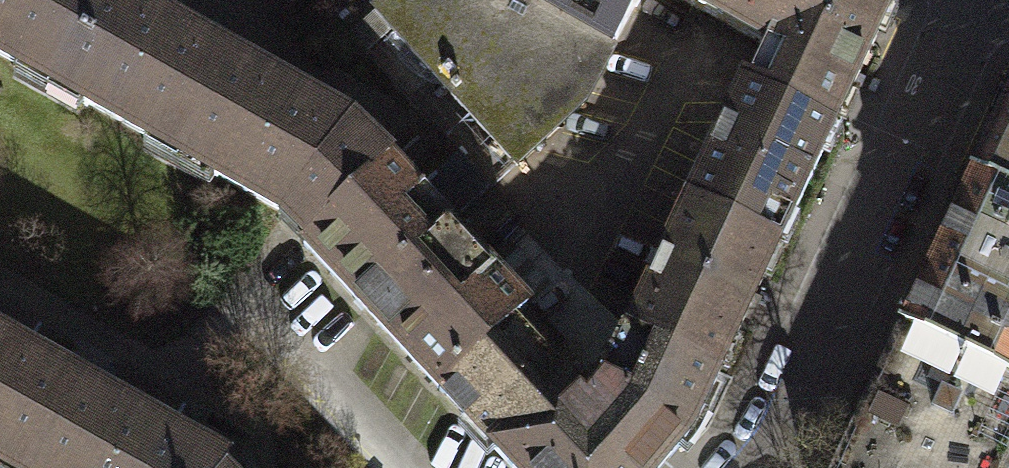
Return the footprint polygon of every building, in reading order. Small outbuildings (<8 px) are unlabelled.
[(87,0),(0,0),(0,55),(25,69),(52,84),(79,36),(70,31),(87,0)] [(124,0),(87,0),(70,31),(79,36),(52,84),(144,135),(181,156),(208,109),(197,103),(224,55),(190,37),(193,32),(165,16),(162,21),(124,0)] [(527,0),(388,0),(376,11),(516,164),(583,103),(614,48),(527,0)] [(614,48),(640,0),(527,0),(614,48)] [(767,47),(769,47),(795,0),(682,0),(767,47)] [(885,0),(795,0),(769,47),(767,47),(758,65),(750,83),(835,123),(844,105),(852,87),(874,41),(891,4),(885,0)] [(516,164),(376,11),(350,35),(433,125),(489,187),(490,188),(516,164)] [(391,165),(350,125),(315,106),(317,101),(288,85),(286,90),(224,55),(197,103),(208,109),(181,156),(274,208),(281,212),(279,214),(284,217),(289,213),(313,237),(391,165)] [(777,247),(835,123),(750,83),(746,81),(706,165),(687,206),(777,247)] [(976,178),(1008,193),(1008,106),(976,178)] [(391,165),(447,226),(489,187),(433,125),(391,165)] [(447,226),(391,165),(313,237),(304,246),(365,311),(412,361),(439,390),(525,310),(447,226)] [(905,329),(1008,378),(1008,193),(976,178),(933,268),(905,329)] [(758,289),(777,247),(687,206),(629,330),(719,372),(758,289)] [(629,330),(606,380),(595,393),(578,373),(568,382),(545,359),(563,342),(529,306),(525,310),(439,390),(512,467),(661,467),(681,446),(688,437),(694,426),(719,372),(629,330)] [(905,329),(868,408),(840,467),(1003,467),(1008,454),(1008,378),(905,329)] [(12,467),(32,467),(80,383),(20,350),(23,346),(10,338),(0,333),(0,461),(12,467)] [(32,467),(222,467),(225,464),(165,431),(168,426),(155,419),(140,411),(137,415),(80,383),(32,467)]
